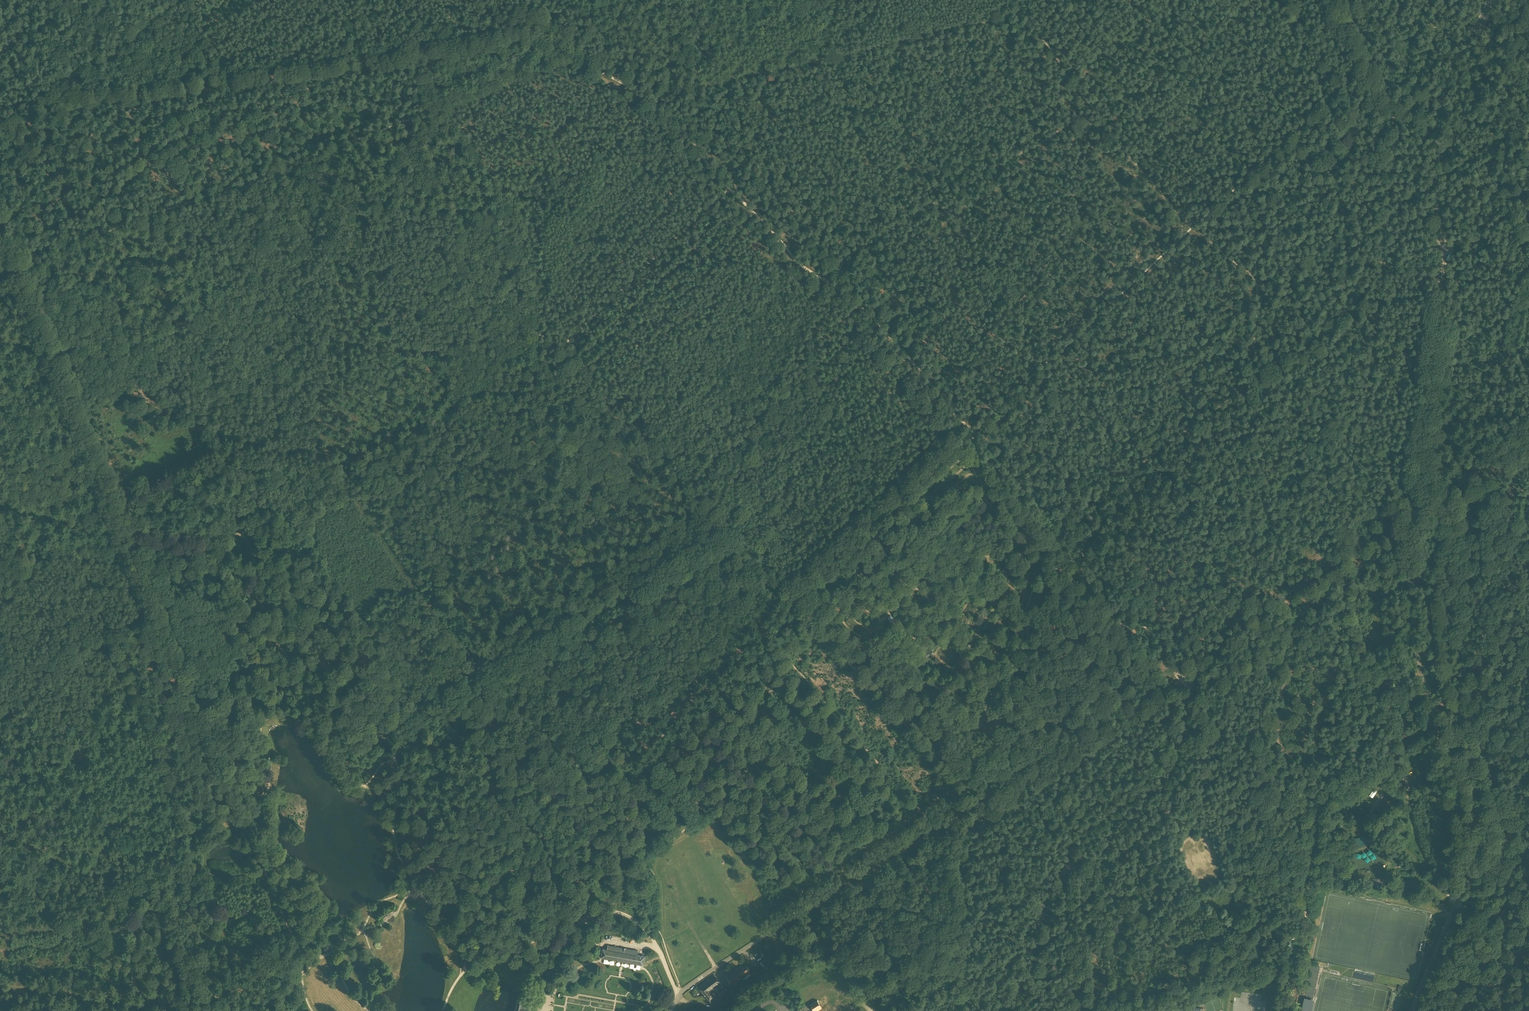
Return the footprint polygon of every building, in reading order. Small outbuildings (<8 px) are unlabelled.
[(1391,791),(1385,795),(1387,798),(1380,802),(1384,807),(1396,799),(1391,791)] [(1365,846),(1368,838),(1359,835),(1356,843),(1365,846)] [(1358,860),(1373,859),(1372,851),(1357,852),(1358,860)] [(1332,871),(1326,875),(1331,880),(1336,876),(1332,871)] [(644,964),(645,956),(639,954),(640,950),(610,945),(610,947),(608,947),(608,949),(603,948),(602,956),(644,964)] [(1314,999),(1313,999),(1320,967),(1318,967),(1319,965),(1311,963),(1305,992),(1304,997),(1305,997),(1302,1010),(1312,1010),(1314,999)] [(705,981),(713,991),(722,984),(714,974),(705,981)] [(704,994),(712,1003),(718,998),(714,992),(712,994),(711,993),(713,991),(705,981),(698,987),(704,994)] [(721,997),(725,994),(728,991),(725,988),(718,993),(721,997)] [(725,994),(721,997),(719,999),(722,1002),(728,997),(725,994)] [(825,996),(817,1000),(810,1004),(813,1010),(815,1010),(821,1008),(829,1003),(825,996)]
